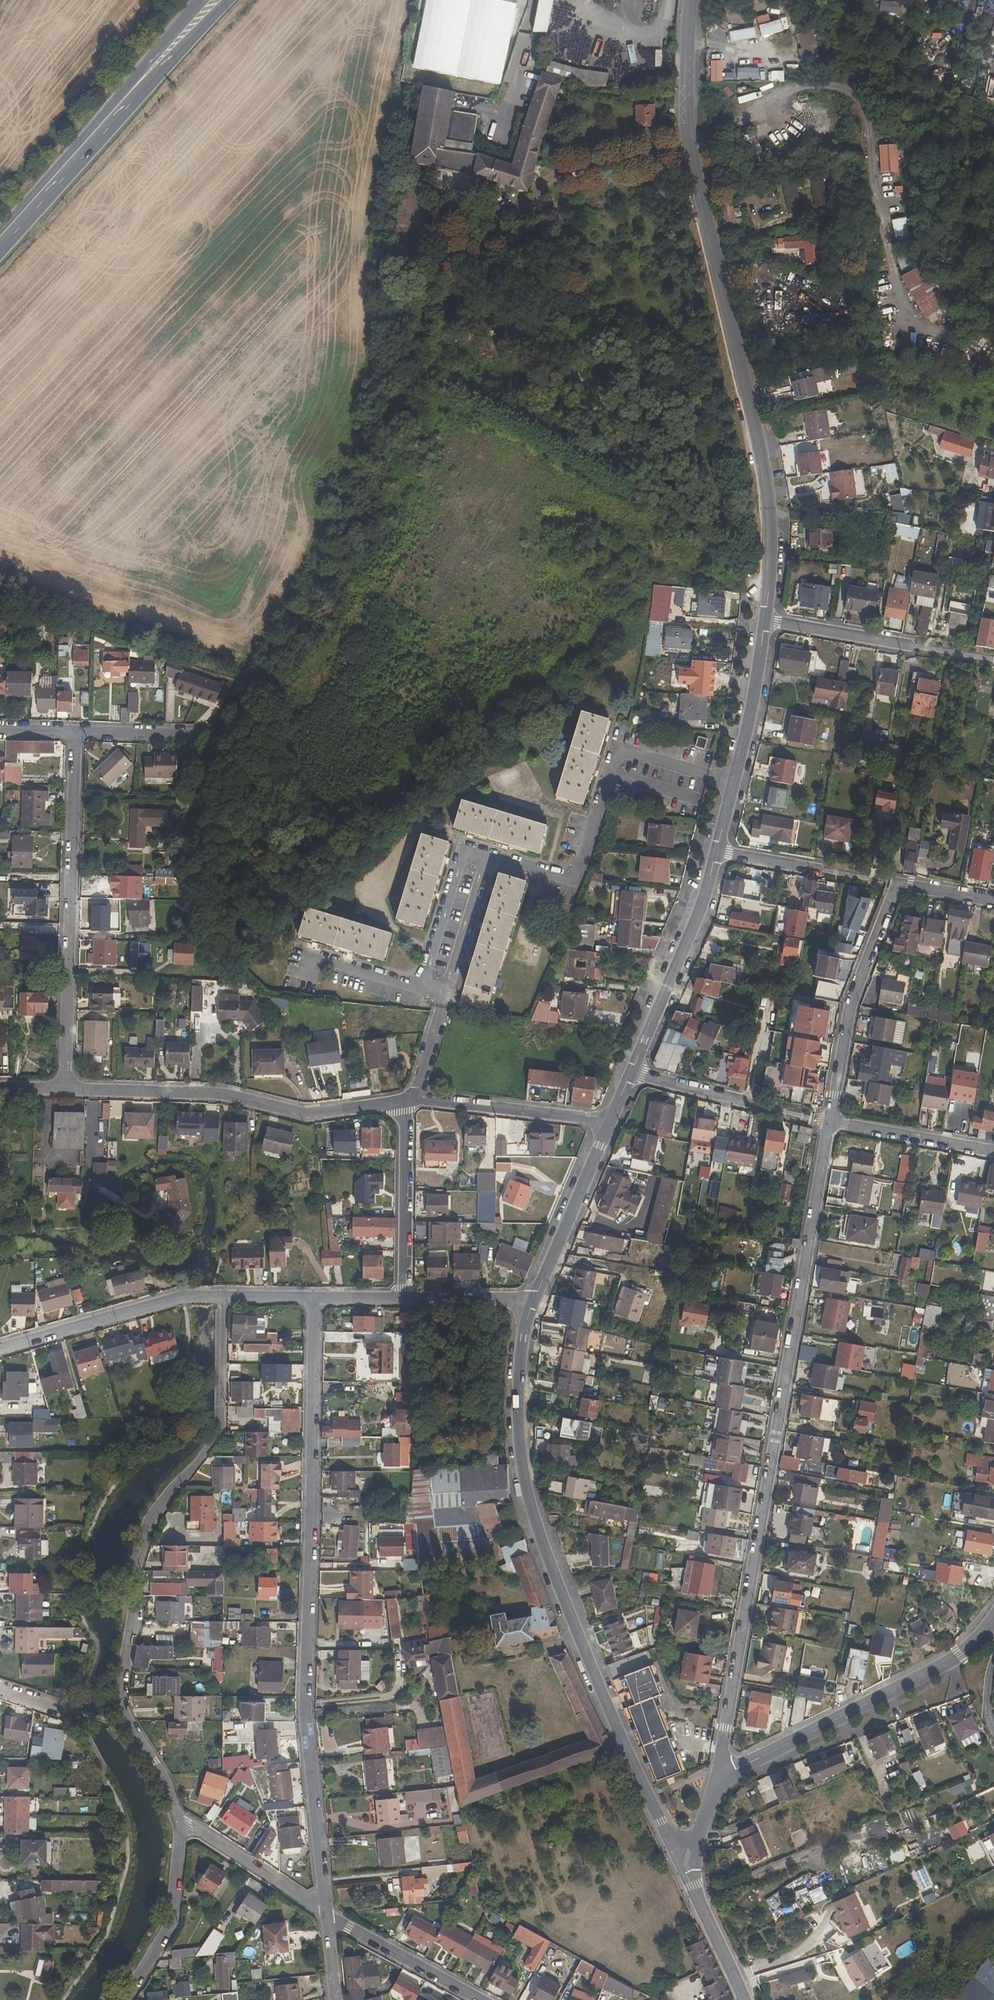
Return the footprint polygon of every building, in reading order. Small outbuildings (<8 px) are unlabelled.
[(532,33),(547,32),(553,0),(539,0),(532,33)] [(899,3),(881,0),(880,11),(898,13),(899,3)] [(768,16),(757,19),(762,37),(783,31),(779,21),(770,23),(768,16)] [(735,27),(735,22),(727,22),(728,39),(754,38),(754,26),(735,27)] [(813,31),(797,35),(800,45),(817,48),(813,31)] [(624,45),(620,61),(633,64),(638,48),(624,45)] [(819,55),(817,48),(800,45),(804,58),(819,55)] [(721,60),(711,60),(711,81),(722,81),(721,60)] [(566,66),(550,61),(545,73),(562,78),(566,66)] [(575,83),(578,70),(566,66),(562,78),(575,83)] [(758,68),(737,68),(737,78),(758,78),(758,68)] [(766,73),(766,81),(781,80),(781,72),(766,73)] [(454,93),(446,92),(423,87),(413,144),(411,155),(410,162),(425,165),(434,167),(475,176),(527,192),(560,83),(562,78),(545,73),(542,73),(512,166),(470,154),(478,115),(451,111),(454,93)] [(654,125),(654,106),(636,107),(637,126),(654,125)] [(811,118),(804,125),(794,116),(789,121),(801,133),(810,124),(819,132),(822,129),(811,118)] [(733,143),(749,174),(769,163),(753,132),(733,143)] [(880,148),(882,173),(897,171),(895,146),(880,148)] [(811,187),(816,208),(828,205),(822,181),(810,183),(809,178),(794,182),(796,187),(783,190),(789,213),(800,211),(796,190),(811,187)] [(731,200),(719,203),(727,236),(743,231),(738,209),(733,209),(731,200)] [(819,235),(805,236),(805,258),(820,254),(819,235)] [(801,236),(775,236),(776,249),(801,248),(801,236)] [(897,260),(902,273),(920,265),(914,252),(897,260)] [(924,319),(948,305),(924,264),(900,278),(924,319)] [(773,291),(773,309),(782,309),(782,290),(773,291)] [(498,333),(502,321),(489,317),(485,328),(498,333)] [(820,383),(835,379),(832,366),(816,370),(818,375),(798,380),(796,380),(801,399),(822,394),(820,383)] [(816,370),(797,375),(798,380),(818,375),(816,370)] [(830,408),(809,411),(814,440),(834,438),(830,408)] [(977,444),(978,441),(930,426),(927,433),(943,438),(940,448),(969,458),(973,443),(977,444)] [(817,452),(797,455),(800,477),(820,474),(817,452)] [(982,456),(978,476),(988,478),(986,486),(993,487),(993,459),(982,456)] [(830,473),(831,486),(832,491),(830,491),(831,501),(854,498),(851,470),(830,473)] [(900,497),(908,495),(907,487),(898,489),(900,497)] [(898,494),(888,496),(892,510),(901,508),(898,494)] [(976,529),(982,530),(987,503),(981,502),(976,529)] [(987,503),(982,530),(993,532),(993,505),(987,503)] [(791,521),(804,521),(804,511),(791,511),(791,521)] [(897,513),(887,513),(886,524),(895,524),(897,513)] [(895,524),(903,526),(905,513),(904,513),(897,513),(895,524)] [(893,534),(918,539),(920,529),(903,526),(895,524),(893,534)] [(831,530),(810,530),(810,548),(831,548),(831,530)] [(986,540),(985,550),(993,552),(993,542),(986,540)] [(961,559),(950,558),(948,570),(959,572),(961,559)] [(835,574),(836,565),(828,563),(827,572),(835,574)] [(935,599),(939,576),(912,572),(908,594),(935,599)] [(814,612),(814,608),(801,606),(804,585),(801,584),(797,608),(814,612)] [(804,585),(801,606),(814,608),(825,610),(828,589),(804,585)] [(649,621),(655,622),(668,613),(671,588),(654,586),(649,621)] [(877,592),(850,587),(846,609),(873,614),(877,592)] [(905,593),(889,590),(884,616),(900,619),(905,593)] [(723,617),(725,598),(699,597),(699,606),(695,605),(695,611),(698,611),(698,615),(723,617)] [(952,610),(952,611),(949,611),(947,619),(951,620),(949,628),(965,631),(968,615),(965,615),(966,610),(962,608),(962,605),(955,604),(954,610),(952,610)] [(917,637),(926,638),(933,608),(924,606),(917,637)] [(661,622),(666,623),(668,613),(655,622),(661,622)] [(15,632),(15,618),(8,617),(7,638),(16,638),(16,632),(15,632)] [(52,635),(52,624),(33,619),(33,634),(52,635)] [(977,647),(993,650),(993,622),(982,620),(977,647)] [(661,622),(655,622),(649,621),(645,656),(662,658),(663,651),(659,650),(661,622)] [(70,643),(71,630),(61,627),(59,641),(70,643)] [(690,650),(692,632),(666,629),(665,647),(690,650)] [(102,650),(102,644),(94,641),(93,650),(102,650)] [(89,666),(89,645),(74,645),(73,666),(89,666)] [(68,656),(68,647),(59,646),(58,656),(68,656)] [(779,670),(806,675),(810,654),(790,651),(783,649),(779,670)] [(129,661),(129,652),(104,652),(103,672),(110,673),(110,677),(119,678),(119,673),(129,673),(129,661)] [(182,672),(184,664),(166,659),(166,676),(178,680),(176,689),(215,701),(216,696),(224,698),(228,684),(221,681),(220,684),(182,672)] [(140,684),(154,684),(155,661),(129,661),(129,673),(128,681),(140,681),(140,684)] [(849,667),(850,662),(842,661),(839,681),(846,682),(849,667)] [(686,685),(687,667),(664,665),(663,673),(660,673),(660,678),(662,678),(662,683),(686,685)] [(853,683),(856,669),(849,667),(846,682),(853,683)] [(880,670),(876,693),(894,696),(899,670),(887,668),(886,671),(880,670)] [(31,696),(32,673),(6,672),(6,693),(6,696),(31,696)] [(934,676),(912,672),(907,699),(914,700),(911,713),(933,717),(939,684),(933,682),(934,676)] [(820,680),(819,690),(814,689),(811,705),(844,711),(848,685),(820,680)] [(57,710),(57,712),(72,712),(72,693),(64,692),(64,685),(58,685),(58,690),(57,710)] [(58,690),(38,689),(37,709),(39,709),(39,713),(49,713),(49,710),(57,710),(58,690)] [(90,707),(90,692),(81,692),(81,707),(90,707)] [(137,713),(137,693),(128,693),(128,708),(128,713),(137,713)] [(706,697),(679,695),(678,701),(680,702),(680,706),(678,706),(678,715),(679,715),(679,719),(705,721),(706,697)] [(583,805),(609,720),(581,712),(555,797),(583,805)] [(631,726),(652,727),(653,718),(633,717),(631,726)] [(814,738),(816,731),(813,731),(815,721),(795,717),(793,733),(788,733),(787,741),(811,746),(812,738),(814,738)] [(704,751),(708,740),(698,737),(694,747),(704,751)] [(4,781),(4,782),(21,782),(21,762),(18,762),(18,753),(53,754),(53,743),(5,742),(5,757),(4,781)] [(125,771),(132,764),(118,749),(111,756),(125,771)] [(145,778),(177,779),(177,754),(167,754),(167,757),(161,757),(161,754),(155,754),(155,758),(145,758),(145,778)] [(111,756),(94,772),(108,787),(125,771),(111,756)] [(776,772),(772,772),(770,782),(792,785),(796,762),(778,758),(776,772)] [(788,790),(771,787),(769,799),(767,807),(774,808),(774,811),(781,812),(782,810),(784,810),(788,790)] [(6,798),(17,799),(17,790),(7,790),(6,798)] [(48,800),(48,792),(23,792),(23,824),(44,825),(44,800),(48,800)] [(877,792),(874,804),(883,806),(881,819),(892,820),(896,796),(877,792)] [(538,854),(546,827),(461,801),(453,829),(538,854)] [(167,814),(132,812),(132,824),(167,825),(167,814)] [(771,834),(770,837),(770,840),(789,844),(794,820),(762,814),(761,822),(752,820),(750,837),(758,838),(758,835),(759,832),(771,834)] [(954,816),(942,814),(940,827),(952,829),(948,850),(963,852),(969,817),(954,815),(954,816)] [(852,821),(827,816),(824,838),(843,841),(841,852),(847,852),(853,847),(853,843),(848,842),(852,821)] [(145,825),(167,826),(167,825),(132,824),(131,847),(144,847),(145,825)] [(670,827),(649,825),(647,845),(671,847),(673,836),(669,836),(670,827)] [(920,841),(922,830),(910,828),(903,870),(915,872),(917,857),(920,841)] [(11,832),(0,831),(0,838),(10,839),(11,832)] [(13,867),(31,867),(32,831),(13,831),(13,867)] [(423,928),(448,843),(421,835),(395,920),(423,928)] [(920,841),(917,857),(927,858),(929,842),(920,841)] [(992,853),(978,851),(975,868),(970,867),(968,878),(987,882),(992,853)] [(666,860),(642,858),(639,880),(666,883),(668,867),(666,860)] [(130,877),(140,877),(140,867),(130,867),(130,877)] [(128,868),(117,868),(117,876),(129,876),(128,868)] [(173,877),(173,869),(155,869),(155,877),(173,877)] [(589,882),(602,883),(603,874),(594,873),(589,882)] [(487,1010),(526,882),(498,874),(459,1002),(487,1010)] [(116,877),(116,894),(131,894),(131,886),(139,886),(140,877),(130,877),(130,878),(129,878),(116,877)] [(742,898),(743,894),(745,883),(725,879),(721,894),(733,897),(742,898)] [(804,898),(802,908),(832,913),(837,884),(827,882),(825,893),(816,892),(817,883),(806,881),(805,889),(804,898)] [(589,882),(583,896),(600,898),(602,883),(589,882)] [(661,897),(663,889),(654,887),(652,896),(661,897)] [(842,928),(867,931),(872,894),(847,890),(842,928)] [(44,904),(44,899),(36,899),(36,892),(14,891),(14,916),(46,917),(46,908),(43,908),(44,904)] [(644,895),(623,893),(620,920),(621,920),(641,922),(644,895)] [(730,910),(733,897),(721,894),(717,907),(730,910)] [(150,900),(129,899),(131,926),(134,926),(134,933),(149,933),(149,925),(151,925),(150,900)] [(383,961),(391,934),(307,908),(298,936),(383,961)] [(789,921),(788,926),(786,935),(802,938),(807,913),(789,909),(787,921),(789,921)] [(952,925),(950,939),(966,942),(970,914),(950,911),(948,924),(952,925)] [(713,924),(736,928),(738,918),(738,917),(716,913),(713,924)] [(927,939),(933,940),(942,942),(945,923),(934,921),(935,918),(923,916),(922,920),(919,937),(927,939)] [(908,925),(904,925),(902,925),(899,941),(897,940),(895,952),(916,955),(918,942),(919,937),(922,920),(909,918),(908,925)] [(641,922),(621,920),(618,947),(642,950),(643,936),(640,936),(641,927),(641,922)] [(595,926),(578,924),(576,943),(564,942),(561,949),(567,950),(593,952),(595,926)] [(47,926),(21,925),(21,934),(47,935),(47,926)] [(779,934),(786,935),(788,926),(781,925),(779,934)] [(107,931),(90,930),(89,940),(94,940),(107,941),(107,931)] [(208,931),(189,932),(189,943),(208,942),(208,931)] [(36,950),(36,936),(22,935),(22,950),(36,950)] [(654,951),(660,938),(643,936),(642,950),(654,951)] [(786,939),(783,955),(789,956),(788,965),(794,967),(799,941),(786,939)] [(107,941),(94,940),(93,965),(116,966),(116,941),(107,941)] [(139,942),(131,941),(130,958),(138,958),(139,942)] [(840,941),(838,951),(853,953),(854,944),(840,941)] [(966,942),(962,964),(988,968),(992,946),(966,942)] [(193,944),(175,943),(175,950),(167,950),(167,958),(175,958),(175,964),(192,965),(193,944)] [(704,944),(701,952),(720,955),(722,947),(704,944)] [(564,978),(590,980),(592,980),(593,969),(594,961),(592,961),(593,952),(567,950),(564,978)] [(788,965),(789,956),(783,955),(781,964),(788,965)] [(833,981),(837,960),(818,956),(814,977),(833,981)] [(710,967),(704,967),(706,962),(698,959),(690,977),(697,978),(721,982),(731,984),(734,969),(710,964),(710,967)] [(246,976),(237,966),(229,972),(237,982),(238,982),(246,976)] [(553,979),(561,980),(562,971),(554,970),(553,979)] [(693,990),(716,998),(721,982),(697,978),(693,990)] [(905,983),(882,979),(878,1000),(901,1004),(905,983)] [(14,1009),(15,986),(4,986),(4,995),(0,995),(0,1008),(14,1009)] [(120,988),(91,987),(91,1003),(90,1011),(109,1011),(116,1012),(119,1012),(120,988)] [(202,1013),(203,987),(192,987),(191,1012),(202,1013)] [(584,1021),(587,995),(565,993),(562,1018),(584,1021)] [(48,1012),(48,994),(22,994),(22,1015),(33,1015),(33,1012),(48,1012)] [(226,1001),(226,995),(220,995),(219,1023),(226,1024),(226,1020),(242,1021),(250,1032),(266,1021),(252,1002),(226,1001)] [(701,998),(693,996),(688,1012),(696,1013),(701,998)] [(271,1000),(266,1002),(273,1017),(278,1014),(271,1000)] [(542,1017),(546,1008),(538,1004),(534,1014),(542,1017)] [(800,1006),(795,1005),(790,1030),(796,1031),(800,1006)] [(796,1031),(824,1036),(828,1011),(800,1006),(796,1031)] [(905,1015),(928,1019),(930,1011),(907,1007),(905,1015)] [(709,1023),(708,1026),(689,1018),(691,1014),(675,1011),(671,1020),(685,1026),(682,1034),(669,1028),(661,1043),(685,1047),(709,1051),(719,1027),(709,1023)] [(867,1039),(872,1040),(876,1017),(871,1016),(867,1039)] [(896,1021),(876,1017),(872,1040),(892,1043),(896,1021)] [(85,1021),(84,1056),(105,1057),(106,1022),(85,1021)] [(974,1036),(972,1048),(969,1068),(979,1070),(986,1029),(977,1028),(961,1025),(960,1034),(970,1035),(974,1036)] [(789,1065),(814,1070),(819,1043),(794,1038),(789,1065)] [(368,1071),(391,1068),(390,1060),(388,1060),(385,1039),(364,1042),(368,1071)] [(341,1063),(338,1040),(307,1045),(310,1067),(341,1063)] [(138,1065),(138,1067),(154,1067),(155,1042),(148,1042),(148,1049),(125,1048),(124,1064),(138,1065)] [(657,1051),(652,1062),(656,1069),(674,1073),(678,1061),(680,1061),(685,1047),(661,1043),(657,1051)] [(190,1064),(190,1045),(166,1045),(166,1064),(180,1064),(190,1064)] [(893,1050),(873,1046),(870,1060),(864,1059),(863,1065),(860,1064),(857,1080),(866,1082),(890,1086),(892,1077),(888,1077),(893,1050)] [(284,1074),(283,1051),(254,1051),(254,1075),(284,1074)] [(744,1087),(749,1058),(736,1056),(735,1063),(727,1062),(727,1067),(729,1067),(728,1078),(730,1078),(729,1084),(744,1087)] [(784,1080),(793,1082),(793,1084),(800,1086),(800,1088),(814,1090),(817,1070),(814,1070),(789,1065),(787,1065),(784,1080)] [(529,1070),(527,1084),(568,1089),(569,1081),(570,1074),(529,1070)] [(570,1074),(569,1081),(575,1082),(571,1106),(591,1108),(597,1078),(570,1074)] [(866,1102),(888,1106),(891,1086),(890,1086),(866,1082),(865,1090),(868,1091),(866,1102)] [(947,1111),(951,1088),(925,1083),(923,1092),(921,1106),(947,1111)] [(568,1089),(527,1084),(527,1085),(527,1087),(567,1092),(568,1089)] [(671,1132),(675,1108),(650,1104),(646,1128),(671,1132)] [(972,1127),(979,1129),(991,1131),(991,1127),(993,1128),(993,1127),(993,1113),(984,1111),(982,1120),(974,1119),(972,1127)] [(83,1150),(84,1113),(54,1112),(54,1149),(83,1150)] [(153,1139),(154,1114),(126,1113),(125,1138),(153,1139)] [(188,1113),(177,1113),(176,1123),(174,1122),(171,1125),(171,1131),(173,1134),(176,1134),(176,1135),(203,1136),(203,1141),(219,1142),(219,1117),(204,1117),(204,1114),(193,1113),(188,1113)] [(713,1155),(719,1120),(695,1116),(690,1144),(689,1151),(713,1155)] [(247,1151),(247,1124),(225,1124),(224,1151),(247,1151)] [(800,1126),(799,1132),(812,1136),(813,1129),(800,1126)] [(487,1146),(487,1128),(465,1127),(465,1146),(487,1146)] [(289,1155),(293,1135),(267,1128),(262,1149),(289,1155)] [(380,1147),(380,1129),(349,1129),(349,1147),(380,1147)] [(979,1129),(978,1139),(993,1141),(993,1137),(993,1131),(991,1131),(979,1129)] [(767,1130),(760,1170),(776,1173),(778,1163),(772,1162),(773,1154),(782,1155),(786,1133),(767,1130)] [(812,1136),(799,1132),(797,1141),(810,1144),(812,1136)] [(644,1171),(646,1162),(653,1164),(658,1138),(636,1133),(629,1167),(629,1168),(644,1171)] [(555,1158),(555,1136),(530,1135),(529,1146),(529,1157),(555,1158)] [(158,1139),(158,1150),(167,1151),(167,1140),(158,1139)] [(754,1169),(758,1145),(728,1140),(724,1164),(754,1169)] [(116,1157),(117,1142),(109,1141),(108,1157),(116,1157)] [(426,1141),(425,1169),(446,1170),(447,1162),(457,1163),(458,1142),(426,1141)] [(496,1157),(506,1157),(507,1141),(496,1141),(496,1157)] [(13,1161),(28,1162),(28,1154),(13,1153),(13,1161)] [(873,1157),(860,1155),(854,1154),(853,1159),(850,1173),(870,1177),(873,1157)] [(902,1155),(898,1182),(908,1183),(913,1157),(902,1155)] [(108,1163),(95,1163),(94,1174),(108,1174),(108,1163)] [(496,1163),(496,1172),(511,1172),(511,1163),(496,1163)] [(993,1192),(993,1165),(989,1165),(985,1186),(985,1190),(993,1192)] [(795,1185),(797,1173),(785,1171),(780,1200),(795,1203),(799,1186),(795,1185)] [(496,1192),(496,1173),(477,1173),(477,1192),(478,1192),(496,1192)] [(631,1181),(614,1173),(597,1212),(615,1219),(619,1209),(634,1215),(642,1197),(627,1191),(631,1181)] [(851,1184),(848,1202),(868,1206),(873,1177),(870,1177),(850,1173),(848,1184),(851,1184)] [(173,1175),(154,1179),(156,1191),(166,1189),(169,1202),(169,1206),(158,1220),(172,1232),(181,1221),(178,1219),(184,1212),(183,1209),(186,1208),(184,1199),(183,1192),(185,1191),(183,1183),(181,1184),(180,1178),(174,1179),(173,1175)] [(383,1189),(383,1175),(364,1175),(356,1184),(355,1203),(373,1203),(373,1193),(374,1193),(374,1189),(377,1189),(383,1189)] [(646,1242),(662,1245),(678,1181),(662,1178),(646,1242)] [(75,1208),(76,1196),(82,1197),(82,1180),(50,1179),(49,1193),(58,1193),(58,1208),(75,1208)] [(524,1209),(532,1189),(510,1180),(502,1201),(524,1209)] [(902,1183),(894,1182),(892,1194),(900,1195),(902,1183)] [(985,1186),(960,1182),(956,1205),(981,1209),(984,1196),(985,1190),(985,1186)] [(902,1183),(900,1195),(906,1196),(908,1184),(902,1183)] [(933,1215),(933,1213),(942,1214),(946,1192),(938,1191),(938,1192),(922,1190),(918,1213),(933,1215)] [(480,1223),(482,1223),(495,1223),(495,1217),(496,1192),(478,1192),(477,1223),(480,1223)] [(427,1216),(448,1217),(448,1197),(427,1196),(427,1216)] [(840,1209),(842,1200),(826,1198),(825,1206),(840,1209)] [(187,1213),(186,1208),(183,1209),(184,1212),(178,1219),(181,1221),(187,1213)] [(720,1208),(719,1218),(741,1223),(741,1218),(737,1217),(737,1211),(720,1208)] [(873,1244),(877,1221),(846,1215),(843,1229),(840,1229),(838,1239),(873,1244)] [(327,1217),(331,1251),(338,1251),(333,1218),(331,1218),(327,1217)] [(353,1218),(353,1236),(394,1237),(395,1218),(353,1218)] [(468,1223),(436,1223),(436,1234),(430,1234),(430,1244),(454,1245),(459,1245),(468,1245),(468,1223)] [(480,1232),(502,1232),(502,1223),(495,1223),(482,1223),(480,1223),(480,1231),(480,1232)] [(579,1231),(575,1240),(594,1244),(594,1247),(622,1252),(624,1240),(596,1236),(597,1234),(579,1231)] [(984,1234),(977,1232),(974,1251),(985,1253),(988,1234),(984,1234)] [(286,1267),(286,1249),(286,1237),(284,1237),(270,1238),(270,1267),(286,1267)] [(791,1238),(789,1246),(798,1247),(799,1239),(791,1238)] [(515,1239),(512,1249),(524,1254),(528,1244),(515,1239)] [(773,1243),(767,1247),(765,1273),(782,1275),(784,1260),(783,1245),(773,1243)] [(454,1245),(454,1275),(461,1275),(462,1279),(480,1279),(480,1260),(462,1260),(462,1254),(459,1254),(459,1245),(454,1245)] [(525,1279),(530,1267),(534,1257),(524,1254),(512,1249),(501,1245),(498,1254),(494,1264),(504,1267),(513,1271),(512,1274),(525,1279)] [(663,1252),(671,1253),(671,1258),(682,1260),(682,1258),(683,1249),(664,1245),(663,1252)] [(264,1268),(264,1248),(231,1249),(231,1268),(264,1268)] [(592,1250),(577,1248),(576,1256),(583,1258),(590,1259),(592,1250)] [(919,1248),(916,1257),(931,1261),(934,1251),(919,1248)] [(333,1266),(331,1251),(323,1251),(322,1266),(333,1266)] [(333,1266),(342,1266),(342,1251),(338,1251),(331,1251),(333,1266)] [(384,1251),(364,1251),(364,1277),(383,1277),(384,1251)] [(565,1263),(582,1266),(583,1258),(576,1256),(569,1255),(565,1263)] [(448,1257),(427,1257),(427,1279),(447,1279),(448,1257)] [(912,1260),(902,1258),(898,1280),(908,1282),(910,1268),(917,1269),(919,1259),(912,1258),(912,1260)] [(845,1262),(827,1259),(826,1267),(843,1270),(845,1262)] [(928,1261),(924,1281),(930,1283),(934,1262),(928,1261)] [(688,1274),(690,1265),(683,1264),(681,1273),(688,1274)] [(846,1273),(822,1268),(818,1290),(842,1295),(846,1273)] [(596,1273),(577,1269),(572,1296),(592,1299),(596,1273)] [(145,1286),(140,1271),(106,1281),(110,1296),(145,1286)] [(765,1273),(760,1272),(756,1295),(779,1299),(783,1276),(782,1275),(765,1273)] [(848,1280),(846,1290),(853,1292),(856,1282),(848,1280)] [(68,1283),(39,1292),(45,1312),(60,1308),(60,1305),(73,1301),(70,1291),(68,1283)] [(930,1286),(918,1284),(916,1294),(928,1297),(930,1286)] [(638,1321),(646,1296),(623,1288),(615,1313),(638,1321)] [(74,1304),(83,1301),(80,1289),(70,1291),(73,1301),(74,1304)] [(34,1316),(35,1294),(11,1294),(11,1316),(34,1316)] [(989,1317),(993,1317),(993,1297),(981,1295),(977,1320),(988,1321),(989,1317)] [(544,1317),(543,1322),(553,1324),(563,1302),(551,1298),(544,1317)] [(588,1326),(590,1300),(564,1298),(563,1324),(588,1326)] [(844,1331),(849,1304),(827,1300),(822,1327),(844,1331)] [(685,1302),(681,1323),(683,1326),(690,1327),(692,1325),(693,1322),(698,1323),(698,1324),(706,1326),(709,1306),(685,1302)] [(935,1337),(936,1328),(938,1328),(942,1308),(926,1305),(925,1309),(921,1334),(932,1336),(935,1337)] [(409,1318),(409,1314),(401,1314),(401,1318),(401,1323),(401,1327),(413,1327),(413,1318),(409,1318)] [(911,1322),(919,1323),(920,1315),(912,1314),(911,1322)] [(266,1334),(256,1334),(257,1318),(234,1316),(232,1344),(266,1344),(266,1334)] [(354,1332),(375,1333),(375,1317),(354,1317),(354,1332)] [(375,1333),(385,1333),(385,1318),(375,1317),(375,1333)] [(967,1319),(965,1330),(976,1332),(977,1320),(967,1319)] [(985,1336),(988,1321),(977,1320),(976,1332),(985,1336)] [(756,1321),(751,1349),(773,1353),(778,1326),(756,1321)] [(543,1322),(542,1331),(567,1336),(568,1327),(553,1324),(543,1322)] [(590,1331),(568,1327),(567,1336),(564,1349),(586,1353),(590,1331)] [(166,1333),(165,1330),(156,1333),(156,1335),(150,1337),(143,1339),(148,1357),(170,1351),(170,1350),(178,1348),(173,1331),(166,1333)] [(131,1335),(130,1331),(101,1339),(108,1361),(136,1353),(138,1360),(148,1357),(143,1339),(141,1332),(131,1335)] [(976,1334),(960,1332),(958,1341),(974,1343),(976,1334)] [(925,1358),(927,1359),(932,1336),(921,1334),(917,1357),(925,1358)] [(897,1349),(898,1337),(890,1336),(888,1348),(897,1349)] [(840,1343),(836,1368),(839,1368),(859,1372),(863,1347),(840,1343)] [(392,1374),(392,1345),(367,1344),(367,1354),(373,1354),(372,1374),(392,1374)] [(801,1345),(799,1359),(815,1362),(817,1348),(801,1345)] [(96,1348),(82,1351),(76,1355),(82,1376),(103,1370),(96,1348)] [(561,1371),(582,1375),(586,1353),(564,1349),(561,1371)] [(40,1380),(45,1396),(74,1388),(63,1350),(53,1353),(59,1375),(40,1380)] [(973,1353),(972,1364),(983,1366),(984,1355),(973,1353)] [(707,1355),(704,1372),(716,1375),(715,1382),(720,1383),(740,1387),(744,1362),(714,1356),(707,1355)] [(917,1357),(916,1367),(923,1368),(925,1358),(917,1357)] [(810,1388),(835,1392),(839,1368),(836,1368),(815,1364),(810,1388)] [(915,1366),(904,1364),(901,1378),(912,1380),(915,1366)] [(413,1366),(405,1367),(405,1383),(413,1383),(413,1366)] [(986,1369),(982,1393),(986,1394),(993,1395),(993,1370),(986,1369)] [(577,1397),(581,1398),(585,1375),(582,1375),(561,1371),(558,1384),(557,1393),(577,1397)] [(28,1396),(28,1373),(9,1372),(8,1400),(19,1400),(19,1396),(28,1396)] [(260,1382),(232,1382),(232,1402),(241,1402),(242,1408),(254,1408),(262,1408),(262,1398),(258,1398),(258,1394),(260,1394),(260,1382)] [(413,1383),(405,1383),(405,1394),(398,1394),(397,1417),(393,1417),(393,1429),(397,1429),(397,1434),(411,1434),(412,1393),(413,1393),(413,1383)] [(717,1408),(741,1412),(745,1387),(740,1387),(720,1383),(715,1407),(717,1408)] [(539,1401),(556,1404),(557,1393),(553,1393),(540,1390),(539,1401)] [(993,1419),(993,1395),(986,1394),(982,1417),(993,1419)] [(78,1410),(74,1411),(76,1419),(88,1419),(81,1395),(74,1396),(78,1410)] [(800,1416),(819,1420),(822,1398),(801,1395),(800,1405),(802,1405),(800,1416)] [(658,1397),(652,1396),(650,1410),(656,1411),(658,1397)] [(581,1398),(579,1413),(578,1416),(597,1419),(600,1401),(581,1398)] [(855,1418),(857,1418),(855,1431),(865,1433),(867,1420),(873,1421),(876,1405),(857,1401),(855,1418)] [(242,1408),(237,1408),(237,1417),(269,1418),(269,1424),(273,1424),(273,1433),(299,1433),(299,1410),(254,1410),(254,1408),(242,1408)] [(741,1412),(717,1408),(713,1432),(715,1433),(739,1437),(744,1412),(741,1412)] [(986,1426),(983,1443),(993,1445),(993,1419),(982,1417),(980,1425),(986,1426)] [(592,1423),(563,1418),(560,1437),(589,1442),(592,1423)] [(34,1419),(34,1427),(36,1427),(36,1431),(63,1432),(63,1420),(34,1419)] [(9,1433),(9,1446),(33,1446),(33,1423),(9,1423),(9,1433)] [(360,1438),(361,1437),(361,1427),(323,1426),(323,1438),(342,1438),(360,1438)] [(548,1440),(550,1428),(536,1426),(535,1438),(548,1440)] [(269,1433),(245,1433),(245,1457),(246,1457),(269,1457),(269,1433)] [(711,1458),(740,1463),(744,1438),(739,1437),(715,1433),(711,1458)] [(799,1459),(820,1463),(822,1452),(828,1453),(830,1439),(800,1434),(796,1458),(799,1459)] [(342,1446),(359,1446),(360,1438),(342,1438),(342,1446)] [(400,1467),(400,1460),(409,1460),(409,1438),(399,1438),(399,1444),(385,1445),(385,1453),(381,1457),(381,1464),(384,1467),(400,1467)] [(535,1438),(536,1450),(546,1452),(548,1440),(535,1438)] [(569,1457),(570,1447),(552,1446),(552,1461),(569,1462),(569,1466),(581,1467),(582,1458),(569,1457)] [(32,1452),(21,1452),(21,1461),(29,1461),(29,1458),(32,1458),(32,1452)] [(32,1458),(41,1458),(41,1463),(48,1463),(48,1452),(32,1452),(32,1458)] [(498,1455),(486,1456),(487,1466),(498,1465),(498,1455)] [(708,1457),(697,1455),(695,1463),(704,1465),(703,1468),(724,1472),(724,1471),(734,1472),(733,1480),(744,1482),(747,1464),(740,1463),(711,1458),(708,1457)] [(780,1468),(797,1471),(799,1459),(796,1458),(782,1456),(780,1468)] [(993,1485),(993,1468),(990,1467),(991,1461),(967,1457),(965,1464),(977,1467),(974,1482),(993,1485)] [(21,1463),(20,1485),(31,1485),(32,1463),(21,1463)] [(282,1477),(282,1464),(261,1464),(261,1489),(270,1489),(280,1489),(280,1477),(282,1477)] [(488,1540),(475,1505),(511,1502),(508,1497),(507,1465),(498,1465),(487,1466),(481,1466),(429,1469),(433,1509),(437,1563),(470,1560),(492,1552),(491,1539),(488,1540)] [(235,1489),(235,1467),(213,1467),(212,1489),(233,1489),(235,1489)] [(864,1484),(866,1473),(831,1467),(829,1477),(836,1478),(836,1479),(864,1484)] [(413,1472),(413,1498),(406,1498),(407,1525),(416,1525),(416,1510),(433,1509),(429,1469),(413,1470),(413,1472)] [(339,1491),(344,1491),(344,1498),(360,1498),(361,1491),(355,1491),(355,1472),(332,1472),(332,1491),(339,1491)] [(826,1480),(787,1473),(786,1481),(797,1483),(819,1487),(824,1488),(826,1480)] [(721,1477),(706,1474),(704,1482),(715,1484),(720,1484),(721,1477)] [(897,1476),(892,1475),(888,1499),(893,1500),(897,1476)] [(598,1482),(568,1477),(567,1484),(538,1479),(541,1493),(586,1501),(594,1502),(598,1482)] [(819,1487),(797,1483),(794,1501),(815,1505),(819,1487)] [(859,1488),(836,1483),(834,1490),(858,1494),(859,1488)] [(720,1484),(715,1484),(711,1508),(729,1512),(736,1513),(741,1488),(720,1484)] [(243,1495),(251,1495),(251,1503),(260,1503),(259,1516),(270,1516),(270,1489),(261,1489),(248,1489),(246,1489),(243,1489),(243,1495)] [(966,1494),(966,1495),(958,1493),(956,1503),(964,1505),(962,1514),(993,1520),(993,1499),(966,1494)] [(214,1496),(191,1496),(191,1522),(213,1522),(214,1496)] [(43,1499),(19,1499),(18,1528),(43,1528),(43,1499)] [(594,1502),(586,1501),(584,1513),(630,1522),(627,1540),(633,1541),(637,1521),(639,1510),(631,1509),(594,1502)] [(246,1509),(241,1509),(241,1502),(233,1502),(233,1514),(233,1522),(246,1522),(246,1509)] [(520,1528),(511,1502),(475,1505),(488,1540),(491,1539),(520,1528)] [(808,1509),(784,1505),(783,1512),(792,1514),(788,1534),(820,1540),(822,1529),(811,1527),(814,1510),(808,1509)] [(700,1506),(699,1516),(703,1517),(701,1525),(726,1529),(729,1512),(711,1508),(700,1506)] [(247,1508),(247,1520),(259,1520),(259,1508),(247,1508)] [(420,1564),(437,1563),(433,1509),(416,1510),(416,1525),(417,1540),(419,1561),(420,1564)] [(907,1531),(908,1523),(896,1520),(895,1529),(907,1531)] [(187,1522),(187,1531),(213,1531),(213,1522),(191,1522),(187,1522)] [(233,1539),(233,1522),(224,1522),(224,1547),(232,1547),(239,1547),(240,1547),(240,1539),(233,1539)] [(250,1522),(250,1540),(276,1541),(276,1534),(276,1528),(277,1522),(250,1522)] [(889,1524),(879,1522),(873,1558),(883,1560),(885,1549),(885,1548),(889,1524)] [(357,1560),(360,1527),(344,1526),(344,1531),(339,1531),(338,1540),(343,1541),(341,1559),(357,1560)] [(380,1537),(379,1526),(371,1526),(372,1537),(380,1537)] [(700,1532),(689,1530),(687,1539),(698,1541),(700,1532)] [(990,1555),(993,1536),(968,1531),(965,1550),(990,1555)] [(588,1541),(593,1541),(593,1552),(565,1556),(569,1565),(593,1561),(593,1565),(608,1565),(608,1536),(588,1533),(588,1541)] [(706,1554),(733,1558),(736,1538),(709,1534),(706,1554)] [(403,1556),(403,1537),(379,1537),(379,1556),(403,1556)] [(20,1540),(20,1557),(40,1557),(41,1540),(20,1540)] [(517,1649),(519,1643),(559,1635),(524,1540),(501,1549),(506,1564),(500,1567),(513,1580),(519,1579),(533,1616),(507,1620),(505,1613),(491,1616),(497,1647),(508,1645),(512,1650),(517,1649)] [(627,1540),(622,1569),(629,1570),(633,1546),(633,1541),(627,1540)] [(188,1547),(164,1547),(163,1571),(172,1571),(187,1572),(188,1572),(188,1547)] [(224,1547),(205,1547),(205,1553),(217,1554),(217,1572),(224,1572),(224,1562),(224,1547)] [(277,1567),(277,1550),(260,1550),(260,1562),(267,1562),(267,1567),(277,1567)] [(812,1574),(815,1555),(789,1550),(785,1570),(812,1574)] [(870,1557),(868,1570),(875,1571),(873,1581),(882,1583),(884,1572),(881,1572),(883,1560),(873,1558),(870,1557)] [(419,1561),(406,1562),(406,1570),(420,1570),(420,1564),(419,1561)] [(709,1595),(714,1566),(688,1561),(682,1591),(709,1595)] [(900,1572),(901,1565),(885,1562),(884,1569),(900,1572)] [(963,1567),(938,1562),(934,1581),(960,1586),(963,1567)] [(376,1571),(355,1571),(355,1588),(351,1589),(350,1600),(375,1600),(376,1571)] [(187,1572),(187,1586),(208,1586),(208,1594),(224,1594),(224,1572),(217,1572),(188,1572),(187,1572)] [(18,1594),(40,1594),(39,1584),(33,1583),(33,1573),(10,1573),(10,1594),(18,1594)] [(643,1573),(639,1597),(646,1598),(647,1595),(649,1582),(650,1574),(643,1573)] [(277,1587),(277,1579),(260,1579),(259,1599),(280,1599),(281,1587),(277,1587)] [(592,1583),(598,1611),(617,1607),(611,1579),(592,1583)] [(792,1583),(776,1581),(773,1600),(789,1603),(792,1583)] [(181,1586),(181,1585),(158,1584),(153,1588),(153,1597),(171,1597),(186,1597),(187,1586),(181,1586)] [(812,1588),(810,1597),(817,1598),(819,1589),(812,1588)] [(401,1598),(401,1591),(387,1592),(388,1600),(396,1599),(401,1598)] [(40,1594),(18,1594),(17,1618),(41,1618),(42,1594),(40,1594)] [(425,1607),(425,1611),(430,1611),(429,1604),(432,1604),(430,1595),(423,1595),(423,1596),(425,1607)] [(416,1608),(425,1607),(423,1596),(414,1597),(416,1608)] [(186,1597),(171,1597),(171,1602),(157,1602),(157,1622),(185,1622),(185,1604),(193,1604),(193,1597),(186,1597)] [(388,1600),(386,1600),(391,1640),(402,1638),(396,1599),(388,1600)] [(340,1628),(362,1629),(362,1604),(340,1603),(340,1628)] [(944,1603),(935,1612),(945,1622),(954,1613),(944,1603)] [(799,1611),(773,1607),(772,1617),(788,1620),(786,1631),(769,1628),(769,1630),(795,1635),(799,1611)] [(242,1614),(242,1608),(228,1608),(228,1619),(242,1620),(242,1614)] [(664,1609),(658,1608),(655,1625),(661,1623),(664,1609)] [(695,1637),(700,1613),(679,1610),(675,1634),(695,1637)] [(788,1620),(772,1617),(769,1628),(786,1631),(788,1620)] [(925,1623),(922,1618),(907,1626),(910,1631),(925,1623)] [(624,1621),(604,1628),(605,1630),(594,1634),(599,1646),(609,1642),(629,1635),(624,1621)] [(191,1622),(191,1636),(191,1647),(212,1647),(212,1641),(212,1622),(191,1622)] [(223,1622),(212,1622),(212,1641),(224,1641),(223,1629),(223,1622)] [(270,1629),(259,1629),(259,1622),(254,1622),(242,1622),(223,1622),(223,1629),(243,1629),(243,1647),(270,1648),(270,1629)] [(449,1637),(447,1623),(427,1627),(430,1641),(449,1637)] [(661,1623),(655,1625),(651,1645),(658,1646),(661,1623)] [(910,1631),(918,1647),(934,1638),(925,1623),(910,1631)] [(890,1660),(893,1646),(882,1644),(884,1636),(879,1635),(881,1627),(876,1626),(870,1656),(880,1658),(890,1660)] [(73,1627),(38,1627),(17,1627),(16,1653),(22,1653),(38,1653),(38,1638),(73,1638),(73,1627)] [(614,1657),(634,1648),(629,1635),(609,1642),(614,1657)] [(191,1636),(156,1636),(157,1646),(174,1647),(184,1647),(191,1647),(191,1636)] [(449,1637),(430,1641),(430,1644),(430,1649),(432,1658),(451,1654),(453,1654),(449,1637)] [(430,1649),(430,1644),(412,1647),(412,1642),(402,1644),(406,1665),(408,1665),(409,1669),(418,1667),(419,1671),(427,1663),(426,1654),(430,1649)] [(782,1673),(787,1647),(765,1643),(763,1655),(759,1655),(756,1668),(782,1673)] [(134,1668),(149,1669),(150,1660),(168,1660),(168,1651),(174,1651),(174,1647),(157,1646),(138,1646),(134,1668)] [(847,1648),(845,1660),(848,1660),(846,1667),(844,1678),(864,1682),(870,1652),(847,1648)] [(361,1650),(339,1650),(339,1661),(337,1661),(337,1680),(339,1680),(339,1689),(357,1689),(357,1680),(370,1680),(370,1661),(361,1661),(361,1650)] [(665,1693),(649,1650),(607,1666),(653,1786),(682,1774),(686,1772),(666,1719),(667,1718),(665,1711),(663,1711),(657,1696),(665,1693)] [(678,1680),(704,1684),(709,1656),(682,1652),(678,1680)] [(38,1653),(22,1653),(22,1674),(55,1674),(55,1653),(38,1653)] [(455,1775),(458,1787),(461,1807),(615,1753),(568,1653),(549,1657),(588,1739),(475,1779),(460,1696),(458,1697),(440,1700),(446,1730),(449,1747),(455,1775)] [(432,1661),(439,1700),(440,1700),(458,1697),(451,1654),(432,1658),(432,1661)] [(890,1660),(880,1658),(878,1669),(884,1670),(891,1671),(893,1660),(890,1660)] [(282,1693),(283,1663),(261,1662),(259,1692),(282,1693)] [(882,1682),(890,1678),(891,1671),(884,1670),(882,1682)] [(223,1686),(223,1672),(209,1672),(209,1686),(223,1686)] [(825,1680),(800,1676),(796,1696),(808,1698),(808,1700),(821,1702),(825,1680)] [(180,1677),(154,1677),(154,1686),(153,1696),(175,1697),(180,1697),(180,1677)] [(768,1716),(772,1695),(752,1692),(748,1713),(749,1713),(768,1716)] [(205,1697),(180,1697),(180,1722),(192,1722),(204,1722),(205,1722),(205,1697)] [(264,1722),(264,1703),(241,1703),(241,1706),(242,1706),(242,1722),(264,1722)] [(978,1731),(967,1709),(948,1719),(960,1740),(967,1736),(978,1731)] [(749,1713),(748,1718),(767,1721),(768,1716),(749,1713)] [(4,1739),(32,1743),(35,1720),(8,1716),(4,1739)] [(192,1731),(204,1731),(204,1722),(192,1722),(192,1724),(170,1723),(170,1734),(176,1734),(176,1739),(182,1739),(182,1734),(192,1734),(192,1731)] [(943,1741),(936,1723),(918,1731),(925,1749),(943,1741)] [(365,1755),(390,1752),(387,1728),(365,1730),(366,1745),(364,1745),(365,1755)] [(901,1731),(906,1743),(913,1740),(907,1728),(901,1731)] [(42,1748),(33,1746),(31,1759),(60,1760),(64,1732),(45,1729),(42,1748)] [(446,1730),(416,1733),(418,1750),(430,1748),(449,1747),(446,1730)] [(278,1754),(275,1731),(257,1732),(259,1758),(263,1758),(263,1755),(278,1754)] [(897,1754),(888,1732),(868,1740),(876,1759),(889,1753),(890,1757),(897,1754)] [(970,1742),(967,1736),(960,1740),(963,1746),(970,1742)] [(76,1746),(72,1751),(78,1756),(82,1752),(76,1746)] [(430,1748),(432,1754),(437,1778),(455,1775),(449,1747),(430,1748)] [(418,1750),(409,1750),(410,1757),(432,1754),(430,1748),(418,1750)] [(822,1762),(807,1767),(813,1783),(846,1771),(840,1756),(825,1761),(826,1764),(823,1765),(822,1762)] [(220,1759),(210,1759),(210,1768),(220,1769),(220,1759)] [(388,1787),(386,1760),(365,1762),(368,1789),(388,1787)] [(911,1771),(907,1761),(900,1763),(904,1774),(911,1771)] [(288,1764),(269,1766),(273,1801),(295,1799),(291,1771),(288,1771),(288,1764)] [(28,1789),(28,1768),(8,1768),(7,1789),(28,1789)] [(248,1768),(239,1768),(231,1780),(238,1784),(248,1768)] [(925,1784),(920,1770),(912,1774),(918,1787),(925,1784)] [(228,1779),(207,1772),(199,1800),(211,1805),(214,1797),(221,1799),(228,1779)] [(971,1778),(964,1781),(967,1786),(973,1784),(971,1778)] [(788,1779),(772,1786),(780,1804),(796,1796),(788,1779)] [(55,1788),(55,1798),(69,1797),(69,1788),(55,1788)] [(422,1800),(421,1792),(412,1792),(413,1800),(422,1800)] [(30,1796),(7,1796),(7,1807),(4,1807),(3,1815),(30,1816),(30,1796)] [(401,1824),(398,1799),(376,1801),(379,1826),(401,1824)] [(297,1800),(285,1801),(286,1809),(298,1808),(297,1800)] [(246,1836),(257,1818),(233,1802),(222,1819),(246,1836)] [(207,1817),(214,1821),(222,1808),(215,1804),(207,1817)] [(456,1825),(463,1824),(461,1814),(454,1815),(456,1825)] [(30,1816),(3,1815),(3,1823),(6,1823),(6,1834),(29,1834),(30,1816)] [(278,1819),(281,1849),(283,1849),(301,1847),(302,1847),(299,1816),(278,1819)] [(962,1822),(948,1828),(954,1840),(968,1834),(962,1822)] [(469,1844),(466,1826),(457,1828),(461,1846),(469,1844)] [(751,1826),(737,1831),(740,1839),(739,1840),(749,1864),(766,1857),(756,1833),(754,1833),(751,1826)] [(269,1843),(271,1845),(277,1835),(268,1829),(251,1854),(259,1859),(269,1843)] [(405,1863),(403,1838),(379,1840),(382,1866),(405,1863)] [(46,1865),(46,1841),(22,1841),(22,1865),(46,1865)] [(889,1864),(904,1861),(900,1846),(886,1849),(889,1864)] [(301,1847),(283,1849),(283,1853),(286,1855),(299,1854),(302,1851),(301,1847)] [(473,1863),(454,1865),(454,1871),(474,1870),(473,1863)] [(209,1865),(196,1886),(212,1896),(225,1876),(209,1865)] [(428,1880),(447,1877),(446,1866),(421,1868),(421,1876),(392,1880),(394,1890),(403,1889),(404,1904),(430,1901),(428,1880)] [(857,1870),(862,1882),(872,1878),(867,1867),(857,1870)] [(796,1882),(763,1900),(772,1916),(819,1890),(812,1877),(797,1885),(796,1882)] [(73,1880),(42,1880),(42,1890),(73,1890),(73,1880)] [(85,1881),(73,1880),(73,1890),(73,1892),(85,1892),(85,1890),(85,1881)] [(95,1881),(85,1881),(85,1890),(94,1890),(95,1881)] [(20,1920),(25,1919),(46,1916),(44,1907),(39,1908),(34,1889),(19,1891),(21,1899),(16,1900),(20,1920)] [(933,1892),(922,1897),(926,1906),(937,1901),(933,1892)] [(869,1927),(854,1893),(832,1903),(847,1937),(869,1927)] [(249,1894),(236,1912),(254,1924),(267,1906),(249,1894)] [(402,1907),(387,1909),(388,1917),(403,1915),(402,1907)] [(493,1913),(489,1921),(497,1926),(502,1918),(493,1913)] [(414,1915),(405,1932),(412,1936),(431,1947),(435,1941),(441,1930),(414,1915)] [(26,1924),(48,1925),(46,1916),(25,1919),(26,1924)] [(509,1933),(512,1927),(504,1922),(500,1928),(509,1933)] [(10,1934),(9,1923),(0,1924),(0,1935),(10,1934)] [(289,1952),(285,1923),(265,1925),(266,1938),(264,1939),(265,1954),(289,1952)] [(435,1941),(444,1946),(449,1949),(447,1951),(461,1958),(472,1938),(444,1923),(441,1930),(435,1941)] [(21,1949),(43,1949),(43,1940),(54,1940),(54,1925),(48,1925),(26,1924),(21,1924),(21,1949)] [(519,1926),(514,1936),(527,1943),(526,1945),(533,1949),(523,1966),(535,1973),(551,1943),(519,1926)] [(213,1955),(225,1939),(225,1937),(224,1935),(214,1929),(202,1947),(195,1957),(210,1955),(213,1955)] [(704,1970),(707,1977),(720,1971),(701,1931),(688,1937),(691,1945),(687,1947),(699,1972),(704,1970)] [(822,1944),(830,1953),(844,1940),(835,1931),(822,1944)] [(242,1932),(236,1934),(239,1940),(245,1937),(242,1932)] [(461,1958),(482,1970),(481,1973),(488,1976),(503,1949),(475,1933),(472,1938),(461,1958)] [(412,1936),(411,1939),(430,1950),(431,1947),(412,1936)] [(255,1944),(244,1947),(248,1960),(259,1957),(255,1944)] [(195,1957),(202,1947),(172,1951),(172,1959),(182,1958),(195,1957)] [(503,1949),(488,1976),(491,1978),(506,1951),(503,1949)] [(78,1950),(68,1963),(74,1967),(83,1954),(78,1950)] [(876,1976),(860,1950),(841,1962),(847,1972),(846,1972),(856,1988),(876,1976)] [(213,1955),(210,1955),(210,1958),(215,1958),(218,1990),(229,1989),(229,1984),(233,1984),(233,1979),(237,1979),(234,1955),(234,1952),(213,1955)] [(987,1956),(956,1996),(961,1999),(993,1999),(993,1955),(987,1956)] [(355,1957),(344,1958),(348,1999),(361,1999),(364,1999),(363,1988),(379,1987),(376,1965),(361,1967),(356,1968),(355,1957)] [(154,1970),(182,1967),(182,1958),(172,1959),(159,1961),(154,1970)] [(39,1959),(35,1975),(39,1977),(38,1981),(49,1984),(54,1963),(39,1959)] [(576,1971),(586,1976),(588,1973),(595,1976),(591,1984),(603,1989),(605,1985),(609,1975),(582,1960),(576,1971)] [(253,1980),(263,1979),(262,1969),(252,1970),(253,1980)] [(805,1969),(778,1977),(781,1988),(808,1981),(805,1969)] [(723,1979),(720,1971),(707,1977),(711,1984),(723,1979)] [(609,1975),(605,1985),(634,1997),(634,1989),(609,1975)] [(543,1976),(531,1998),(534,1999),(554,1999),(562,1986),(543,1976)] [(712,1999),(716,1999),(730,1993),(723,1979),(711,1984),(706,1987),(712,1999)] [(189,1982),(177,1984),(178,1998),(191,1997),(189,1982)] [(275,1986),(276,1999),(300,1999),(298,1984),(275,1986)] [(170,1989),(145,1992),(145,1999),(160,1999),(171,1999),(170,1989)] [(238,1992),(229,1992),(230,1999),(239,1999),(238,1992)]
